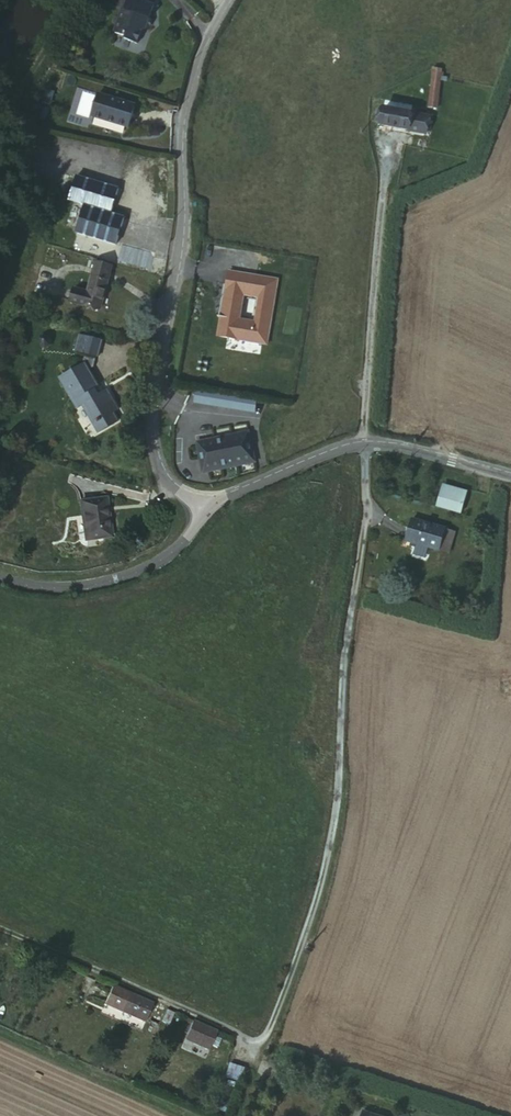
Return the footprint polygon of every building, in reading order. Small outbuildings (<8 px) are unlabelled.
[(118,30),(123,32),(128,37),(141,42),(145,29),(152,25),(149,20),(156,2),(150,0),(131,0),(128,8),(126,7),(118,30)] [(440,74),(433,73),(428,108),(437,109),(442,77),(443,78),(444,74),(440,74)] [(139,100),(102,90),(96,112),(133,122),(139,100)] [(385,101),(384,111),(403,113),(404,104),(385,101)] [(403,113),(384,111),(381,127),(408,132),(411,114),(403,113)] [(427,117),(411,114),(408,132),(424,134),(427,117)] [(94,118),(92,124),(122,133),(124,127),(94,118)] [(117,180),(77,169),(70,196),(74,197),(85,200),(78,230),(77,232),(115,242),(124,210),(110,206),(117,180)] [(85,200),(74,197),(66,227),(78,230),(85,200)] [(149,249),(121,241),(116,257),(148,266),(152,252),(149,249)] [(114,268),(94,262),(91,274),(112,280),(114,268)] [(219,310),(220,311),(221,311),(221,312),(222,312),(221,318),(214,317),(211,337),(259,345),(270,280),(221,272),(216,305),(216,306),(216,307),(217,307),(217,308),(217,309),(218,309),(218,310),(219,310)] [(112,280),(91,274),(87,290),(83,304),(82,306),(102,312),(112,280)] [(69,300),(83,304),(87,290),(73,285),(69,300)] [(221,318),(222,312),(221,312),(221,311),(220,311),(219,310),(218,310),(218,309),(217,309),(217,308),(217,307),(216,307),(216,306),(216,305),(214,317),(221,318)] [(77,335),(73,351),(95,357),(99,341),(77,335)] [(83,363),(74,368),(60,376),(77,407),(82,403),(87,412),(99,431),(116,421),(110,410),(116,407),(105,389),(98,393),(83,363)] [(255,410),(256,395),(194,389),(193,405),(255,410)] [(249,432),(195,443),(202,473),(256,462),(249,432)] [(464,492),(441,485),(435,502),(458,509),(464,492)] [(108,529),(116,527),(113,501),(88,504),(92,544),(110,542),(108,529)] [(441,544),(447,527),(417,515),(409,533),(414,536),(428,541),(440,546),(441,544)] [(118,541),(116,527),(108,529),(110,542),(118,541)] [(458,531),(447,527),(441,544),(451,548),(458,531)] [(425,547),(428,541),(414,536),(412,541),(425,547)] [(42,973),(47,962),(35,956),(30,968),(42,973)] [(147,1009),(150,1002),(124,992),(116,1010),(142,1021),(147,1009)] [(160,1007),(150,1002),(147,1009),(157,1013),(160,1007)] [(163,1010),(159,1021),(167,1024),(171,1013),(163,1010)] [(213,1030),(188,1019),(180,1037),(206,1048),(213,1030)] [(244,1066),(230,1060),(225,1072),(239,1079),(244,1066)]
